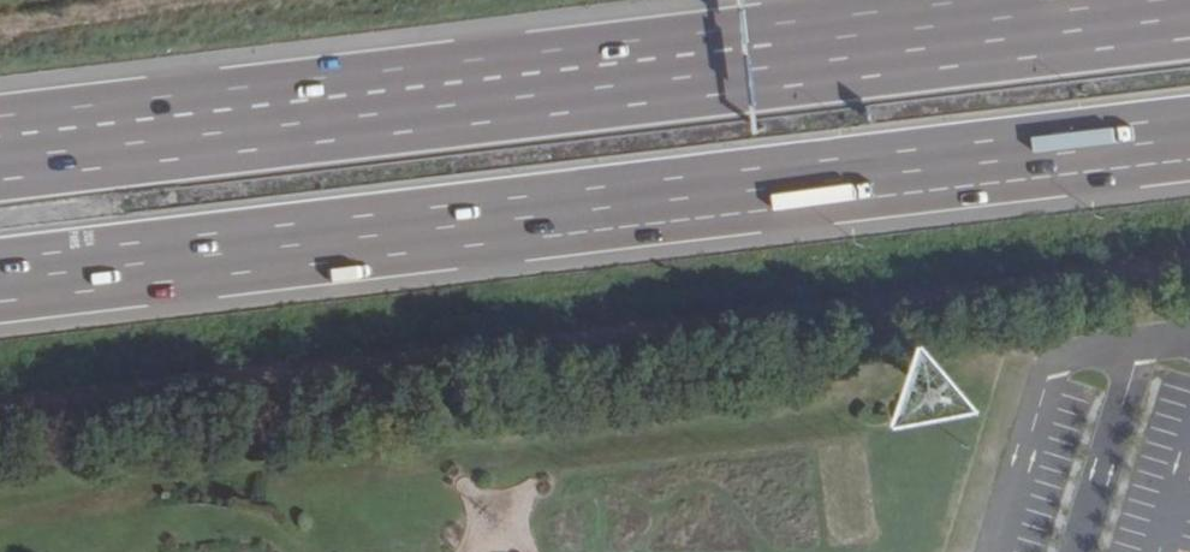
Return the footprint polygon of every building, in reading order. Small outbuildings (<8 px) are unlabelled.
[(976,539),(956,533),(951,551),(972,551),(976,539)]
